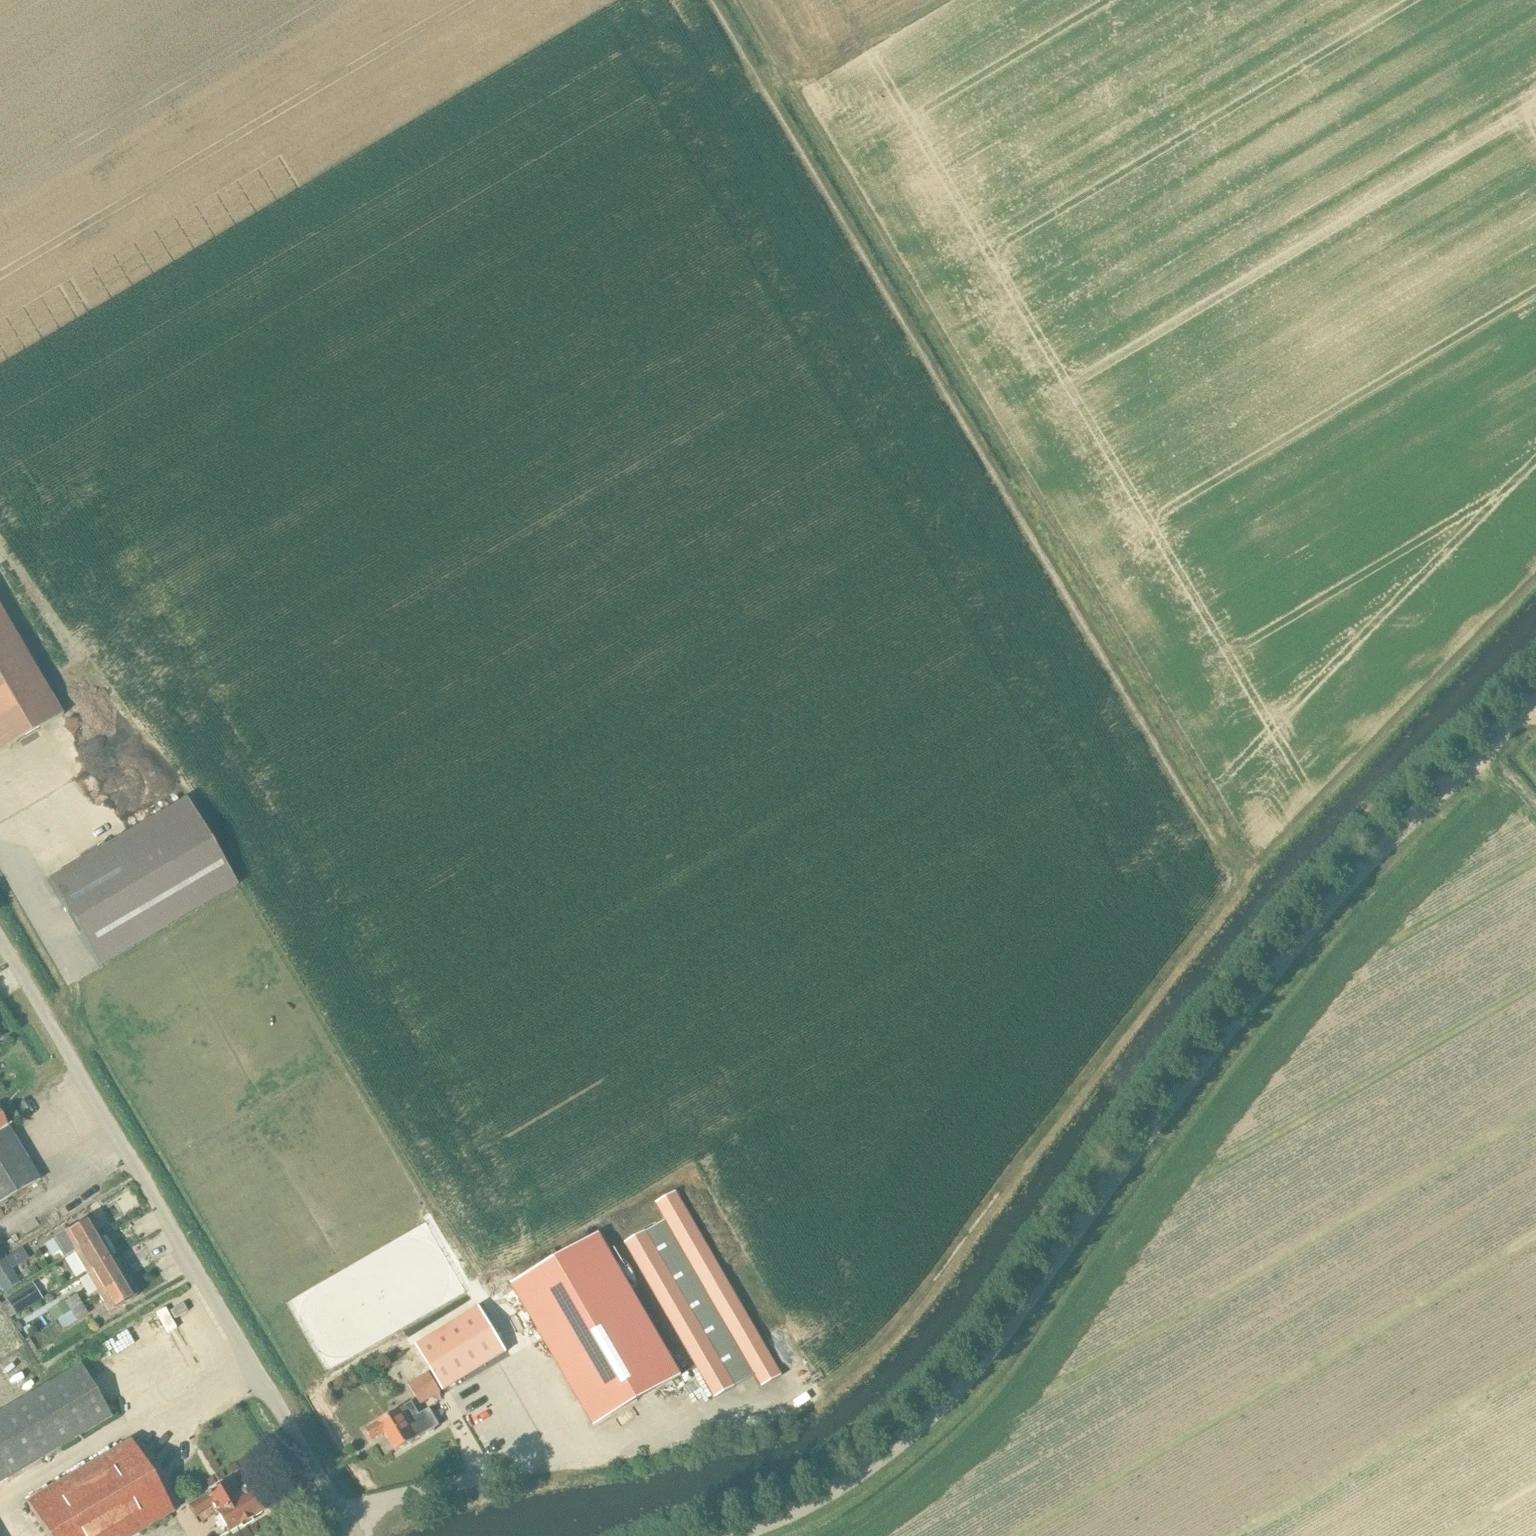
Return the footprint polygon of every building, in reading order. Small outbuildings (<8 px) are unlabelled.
[(0,608),(0,751),(62,715),(0,608)] [(186,798),(47,879),(98,966),(237,884),(186,798)] [(0,1114),(0,1202),(39,1179),(0,1114)] [(675,1191),(656,1202),(665,1219),(645,1230),(625,1242),(720,1398),(740,1386),(756,1376),(761,1386),(781,1374),(675,1191)] [(99,1236),(88,1218),(62,1233),(45,1245),(52,1256),(60,1251),(65,1258),(74,1252),(73,1252),(99,1236)] [(594,1425),(681,1375),(599,1233),(511,1284),(594,1425)] [(112,1257),(99,1236),(73,1252),(74,1252),(86,1272),(112,1257)] [(86,1272),(98,1293),(124,1278),(112,1257),(86,1272)] [(3,1292),(20,1282),(6,1258),(0,1262),(0,1287),(3,1292)] [(124,1278),(98,1293),(109,1312),(135,1296),(124,1278)] [(53,1320),(81,1304),(76,1294),(65,1300),(47,1310),(53,1320)] [(23,1296),(8,1305),(15,1315),(29,1306),(23,1296)] [(480,1306),(485,1315),(500,1306),(495,1297),(480,1306)] [(81,1304),(53,1320),(53,1321),(57,1319),(62,1327),(87,1313),(81,1304)] [(478,1307),(416,1345),(443,1389),(505,1351),(478,1307)] [(536,1329),(524,1309),(516,1314),(528,1334),(536,1329)] [(80,1364),(0,1411),(0,1482),(111,1416),(80,1364)] [(408,1384),(420,1403),(440,1391),(429,1372),(408,1384)] [(412,1401),(365,1429),(372,1440),(385,1432),(396,1450),(414,1439),(422,1434),(439,1424),(429,1408),(419,1414),(412,1401)] [(130,1439),(26,1501),(47,1535),(130,1535),(173,1511),(130,1439)] [(229,1480),(188,1505),(195,1516),(212,1506),(227,1531),(263,1510),(248,1486),(237,1493),(229,1480)]
